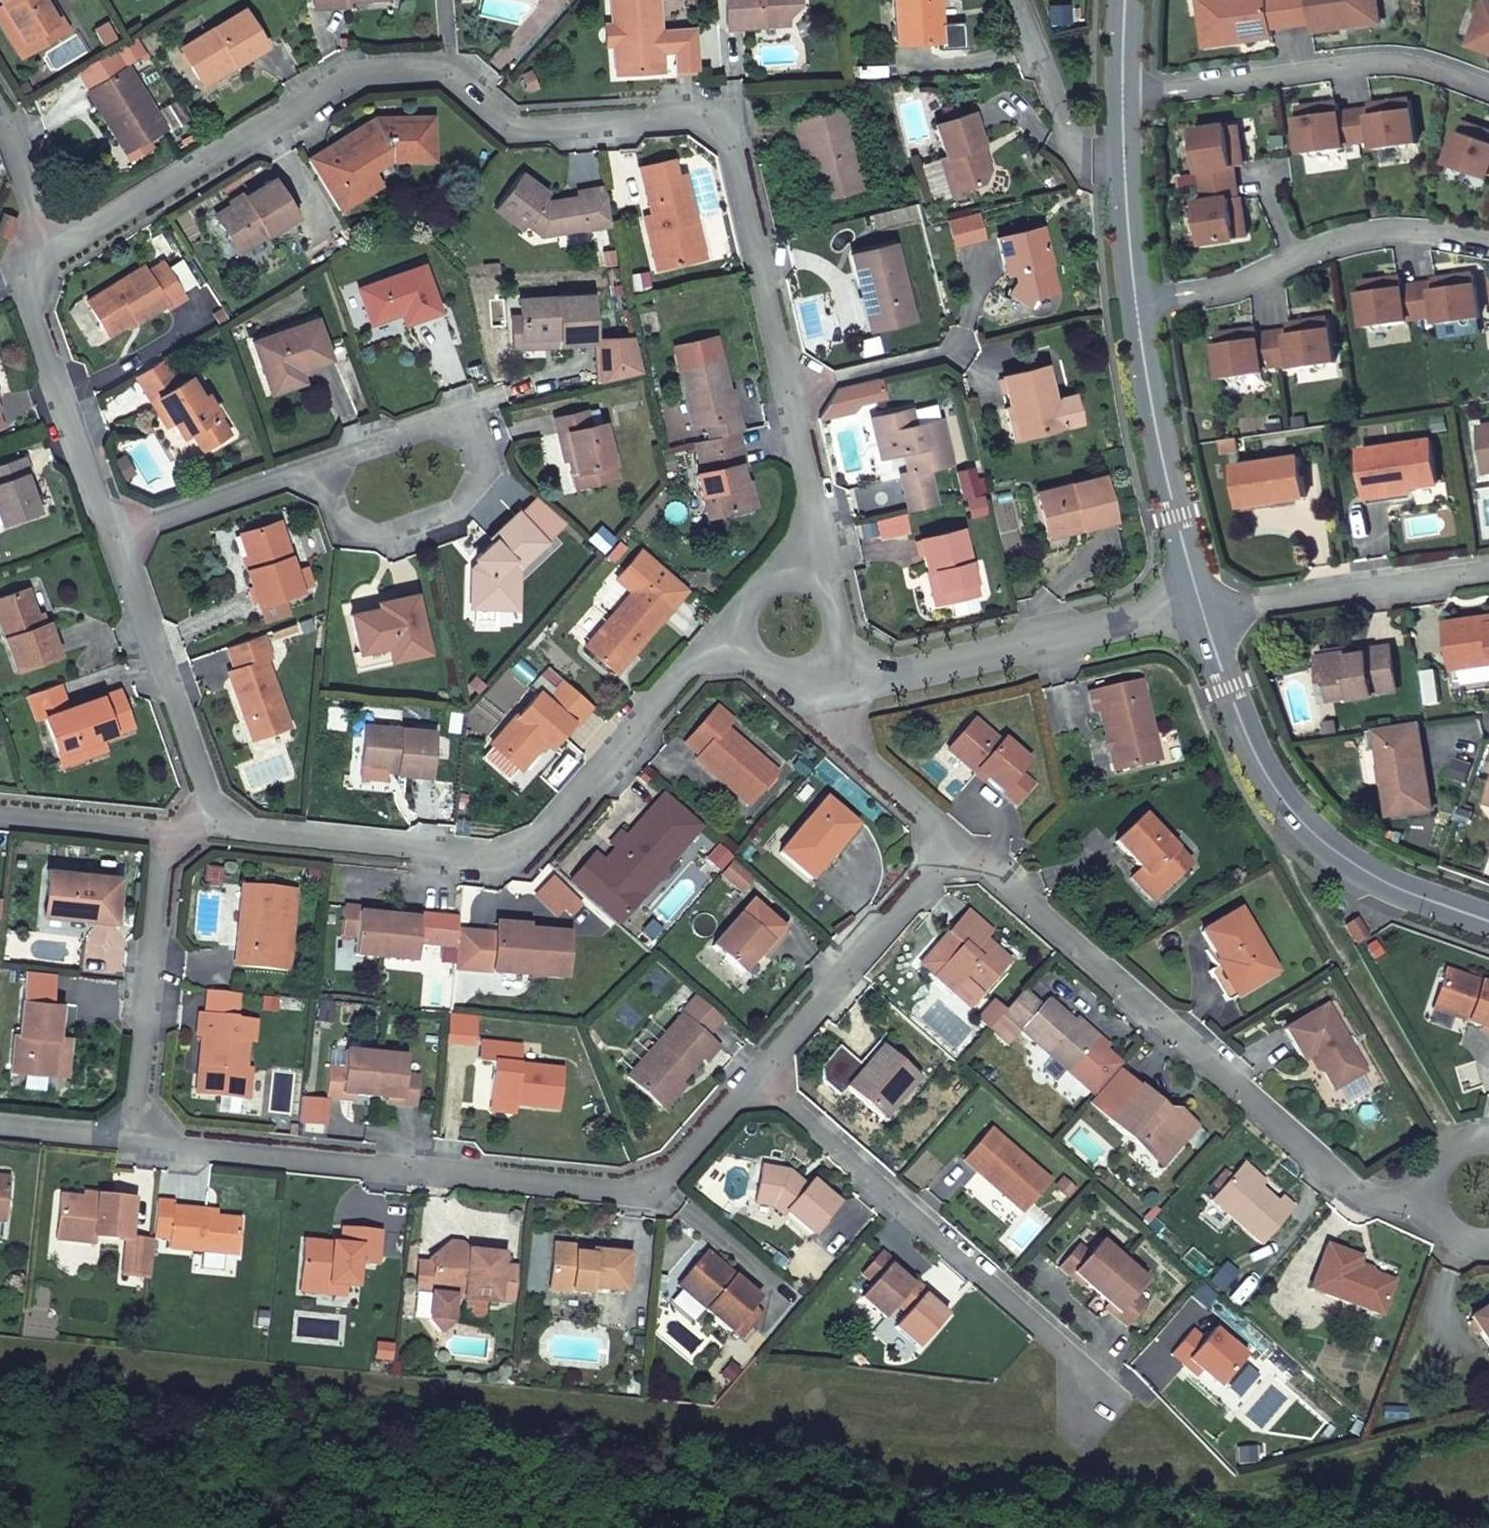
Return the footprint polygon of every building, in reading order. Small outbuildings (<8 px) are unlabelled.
[(57,24),(43,0),(0,0),(0,2),(25,44),(57,24)] [(57,24),(62,21),(50,0),(43,0),(57,24)] [(695,29),(660,31),(657,0),(610,0),(615,72),(660,69),(659,49),(667,49),(667,52),(675,51),(676,69),(697,68),(695,29)] [(777,25),(777,17),(788,17),(799,5),(799,0),(723,0),(725,28),(777,25)] [(895,44),(938,43),(936,0),(893,0),(895,44)] [(1206,45),(1273,35),(1272,27),(1292,25),(1289,0),(1200,0),(1206,45)] [(1292,25),(1311,22),(1313,30),(1379,21),(1376,0),(1289,0),(1292,25)] [(1472,44),(1488,50),(1488,0),(1472,44)] [(180,49),(199,80),(232,60),(235,66),(266,47),(244,10),(180,49)] [(232,60),(199,80),(203,86),(235,66),(232,60)] [(89,92),(120,144),(139,132),(145,140),(164,127),(128,67),(89,92)] [(1375,139),(1377,149),(1418,144),(1411,99),(1370,105),(1370,108),(1355,110),(1360,142),(1375,139)] [(1298,108),(1303,144),(1305,154),(1345,148),(1345,144),(1360,142),(1355,110),(1340,112),(1339,102),(1298,108)] [(795,121),(799,139),(807,136),(814,161),(823,196),(864,186),(845,109),(795,121)] [(970,109),(930,122),(940,154),(937,156),(948,191),(982,181),(987,170),(981,152),(977,153),(975,144),(981,143),(970,109)] [(335,142),(308,159),(339,210),(370,190),(370,170),(387,160),(432,159),(432,123),(424,116),(372,119),(347,135),(350,139),(338,147),(335,142)] [(1488,178),(1488,131),(1465,122),(1450,164),(1488,178)] [(1243,164),(1237,123),(1193,130),(1199,171),(1202,171),(1204,186),(1235,182),(1233,166),(1243,164)] [(139,132),(120,144),(125,153),(145,140),(139,132)] [(347,135),(335,142),(338,147),(350,139),(347,135)] [(807,136),(799,139),(805,163),(814,161),(807,136)] [(642,166),(652,212),(657,231),(649,232),(657,269),(698,260),(690,224),(698,223),(683,157),(642,166)] [(583,230),(611,225),(604,188),(578,193),(579,197),(550,202),(547,199),(550,195),(522,175),(495,209),(524,230),(527,225),(542,236),(561,233),(567,222),(581,220),(583,230)] [(215,214),(234,246),(265,228),(268,233),(295,217),(273,180),(215,214)] [(1235,182),(1204,186),(1206,201),(1196,202),(1202,243),(1247,237),(1241,196),(1238,197),(1235,182)] [(657,231),(652,212),(645,214),(649,232),(657,231)] [(0,227),(0,235),(8,237),(14,219),(5,215),(0,227)] [(561,233),(583,230),(581,220),(567,222),(561,233)] [(707,258),(698,223),(690,224),(698,260),(707,258)] [(265,228),(234,246),(237,251),(268,233),(265,228)] [(995,238),(1002,264),(1011,261),(1014,274),(1016,283),(1009,296),(1026,307),(1033,298),(1055,292),(1039,228),(995,238)] [(852,253),(862,295),(867,293),(875,326),(911,318),(892,243),(852,253)] [(1011,261),(1002,264),(1005,276),(1014,274),(1011,261)] [(106,335),(126,324),(135,319),(137,322),(166,306),(168,308),(184,298),(163,262),(147,271),(143,266),(86,302),(106,335)] [(424,266),(360,289),(371,323),(401,313),(405,324),(440,312),(424,266)] [(1434,283),(1419,285),(1424,317),(1439,315),(1440,324),(1481,318),(1475,274),(1434,280),(1434,283)] [(1409,319),(1424,317),(1419,285),(1404,287),(1402,278),(1362,283),(1368,328),(1409,321),(1409,319)] [(867,293),(862,295),(856,296),(864,328),(875,326),(867,293)] [(519,300),(520,315),(521,338),(557,337),(557,342),(592,341),(590,296),(519,300)] [(521,338),(520,315),(511,316),(513,347),(558,345),(557,342),(557,337),(521,338)] [(1289,331),(1274,333),(1279,365),(1294,362),(1295,368),(1336,362),(1329,318),(1288,325),(1289,331)] [(135,319),(126,324),(129,328),(137,322),(135,319)] [(253,341),(267,381),(298,370),(331,359),(316,319),(253,341)] [(1258,329),(1217,335),(1223,379),(1264,373),(1263,367),(1279,365),(1274,333),(1259,335),(1258,329)] [(643,372),(634,334),(599,335),(601,382),(643,372)] [(704,422),(708,439),(737,433),(742,432),(738,415),(731,416),(727,391),(716,337),(676,346),(692,425),(704,422)] [(163,358),(136,374),(153,402),(159,398),(173,419),(183,435),(191,430),(203,450),(230,434),(206,394),(201,397),(189,377),(178,383),(163,358)] [(1017,400),(1025,432),(1063,421),(1084,416),(1077,391),(1057,397),(1048,362),(1003,374),(1010,401),(1017,400)] [(298,370),(267,381),(271,392),(302,382),(298,370)] [(836,388),(819,419),(852,409),(860,401),(884,395),(880,377),(836,388)] [(731,416),(738,415),(733,390),(727,391),(731,416)] [(166,423),(173,419),(159,398),(153,402),(166,423)] [(1015,434),(1025,432),(1017,400),(1010,401),(1006,403),(1015,434)] [(908,510),(937,504),(928,467),(951,462),(940,418),(914,424),(911,409),(871,418),(880,456),(903,451),(908,471),(900,473),(908,510)] [(555,418),(563,451),(574,448),(579,470),(591,468),(595,483),(617,478),(603,423),(590,426),(586,412),(555,418)] [(708,439),(699,441),(705,473),(698,474),(707,516),(748,507),(743,484),(739,467),(744,466),(737,433),(708,439)] [(1238,438),(1221,440),(1222,452),(1240,450),(1238,438)] [(1366,450),(1372,493),(1415,487),(1440,484),(1434,440),(1366,450)] [(574,448),(563,451),(565,460),(568,459),(576,487),(595,483),(591,468),(579,470),(574,448)] [(0,465),(0,515),(4,524),(39,512),(26,473),(30,471),(24,456),(0,465)] [(1302,456),(1239,464),(1246,505),(1308,496),(1302,456)] [(1036,492),(1046,528),(1083,519),(1085,527),(1114,519),(1103,476),(1036,492)] [(743,484),(748,507),(754,505),(749,483),(743,484)] [(1415,487),(1372,493),(1373,507),(1417,501),(1415,487)] [(493,541),(476,557),(479,561),(473,566),(472,605),(500,607),(503,581),(518,581),(518,566),(562,523),(537,498),(491,539),(493,541)] [(1083,519),(1046,528),(1047,536),(1085,527),(1083,519)] [(240,534),(246,553),(251,568),(246,570),(257,604),(300,591),(279,522),(240,534)] [(920,537),(927,569),(933,568),(941,600),(950,598),(974,592),(976,592),(960,528),(920,537)] [(633,591),(585,645),(615,672),(689,588),(644,548),(618,578),(633,591)] [(251,568),(246,553),(242,555),(246,570),(251,568)] [(933,568),(927,569),(935,602),(941,600),(933,568)] [(517,607),(518,581),(503,581),(500,607),(517,607)] [(0,601),(0,615),(19,670),(61,655),(51,623),(41,627),(28,590),(0,601)] [(351,611),(355,628),(361,648),(389,642),(392,657),(430,650),(416,591),(397,595),(398,601),(379,605),(351,611)] [(974,592),(950,598),(953,613),(977,607),(974,592)] [(378,599),(379,605),(398,601),(397,595),(378,599)] [(1457,669),(1488,664),(1488,617),(1450,622),(1457,669)] [(264,635),(228,648),(235,669),(228,671),(241,708),(248,706),(259,735),(288,725),(265,659),(272,657),(264,635)] [(360,664),(392,657),(389,642),(361,648),(356,649),(360,664)] [(1319,650),(1320,656),(1351,652),(1350,646),(1319,650)] [(1351,652),(1320,656),(1325,681),(1330,680),(1333,697),(1352,694),(1352,699),(1373,696),(1372,692),(1398,688),(1392,646),(1368,649),(1369,658),(1352,660),(1351,652)] [(1457,669),(1459,681),(1488,677),(1488,664),(1457,669)] [(1141,679),(1089,691),(1093,710),(1101,707),(1114,768),(1159,757),(1141,679)] [(595,705),(567,681),(549,701),(549,700),(540,693),(539,691),(537,694),(517,716),(515,715),(488,744),(519,770),(544,741),(551,747),(571,724),(576,728),(595,705)] [(62,684),(30,695),(39,720),(47,718),(63,766),(85,758),(82,750),(104,743),(103,739),(136,727),(121,688),(103,695),(105,701),(92,706),(90,700),(70,708),(62,684)] [(1352,694),(1333,697),(1334,702),(1352,699),(1352,694)] [(103,695),(90,700),(92,706),(105,701),(103,695)] [(248,706),(241,708),(251,738),(259,735),(248,706)] [(697,760),(726,785),(731,780),(754,800),(778,772),(726,728),(733,720),(718,707),(687,742),(702,755),(697,760)] [(948,751),(976,775),(980,771),(987,777),(1002,791),(1029,761),(1006,740),(1002,744),(975,721),(948,751)] [(1426,761),(1421,722),(1378,727),(1391,814),(1434,807),(1428,773),(1422,773),(1421,766),(1426,761)] [(435,730),(366,724),(362,763),(388,766),(399,767),(399,773),(431,776),(435,730)] [(82,750),(85,758),(107,750),(104,743),(82,750)] [(980,771),(976,775),(983,782),(987,777),(980,771)] [(731,780),(726,785),(750,805),(754,800),(731,780)] [(617,849),(605,862),(599,869),(609,878),(599,889),(626,914),(643,896),(641,895),(704,826),(667,793),(629,836),(617,849)] [(817,882),(840,855),(831,848),(854,821),(827,798),(780,852),(817,882)] [(1117,841),(1142,867),(1163,889),(1191,862),(1145,814),(1117,841)] [(831,848),(840,855),(863,828),(854,821),(831,848)] [(617,849),(629,836),(624,832),(612,844),(617,849)] [(716,844),(706,856),(718,866),(728,855),(716,844)] [(599,869),(605,862),(596,854),(570,882),(579,891),(617,924),(626,914),(599,889),(609,878),(599,869)] [(1163,889),(1142,867),(1132,876),(1154,898),(1163,889)] [(45,869),(43,893),(56,894),(54,915),(114,922),(118,876),(45,869)] [(248,929),(253,885),(245,884),(241,928),(248,929)] [(299,890),(253,885),(248,929),(241,928),(237,965),(291,971),(299,890)] [(56,894),(43,893),(42,914),(54,915),(56,894)] [(743,972),(760,953),(769,943),(775,947),(788,932),(752,902),(714,947),(743,972)] [(436,915),(419,914),(419,919),(406,917),(373,914),(360,912),(361,908),(345,906),(342,937),(356,938),(354,957),(416,964),(419,944),(432,946),(436,915)] [(1202,931),(1221,963),(1238,993),(1276,971),(1239,909),(1202,931)] [(936,944),(918,965),(948,992),(961,978),(981,995),(1010,961),(985,938),(991,932),(966,910),(946,932),(950,936),(943,944),(936,944)] [(1345,926),(1356,942),(1366,936),(1355,919),(1345,926)] [(528,937),(529,931),(530,924),(496,922),(495,933),(528,937)] [(485,972),(488,933),(459,931),(455,970),(485,972)] [(568,934),(529,931),(528,937),(495,933),(492,973),(565,978),(568,934)] [(492,973),(495,933),(488,933),(485,972),(492,973)] [(769,943),(760,953),(765,957),(775,947),(769,943)] [(1238,993),(1221,963),(1209,970),(1226,1000),(1238,993)] [(1446,968),(1434,1003),(1465,1015),(1463,1018),(1488,1028),(1488,983),(1446,968)] [(961,978),(948,992),(968,1009),(981,995),(961,978)] [(1025,988),(1005,1011),(1025,1027),(1101,1090),(1120,1068),(1123,1065),(1043,1003),(1025,988)] [(203,1038),(200,1066),(206,1067),(205,1076),(199,1076),(197,1095),(248,1100),(251,1071),(245,1070),(248,1045),(255,1046),(257,1026),(235,1023),(236,1019),(239,992),(209,989),(206,1016),(200,1015),(200,1019),(198,1037),(203,1038)] [(723,1017),(698,995),(693,1001),(718,1023),(723,1017)] [(63,1002),(24,998),(21,1032),(16,1031),(13,1070),(70,1075),(73,1037),(61,1037),(63,1002)] [(718,1023),(693,1001),(629,1076),(660,1104),(681,1081),(700,1058),(704,1061),(717,1046),(707,1037),(718,1023)] [(991,1026),(1005,1011),(1000,1005),(984,1023),(990,1028),(991,1026)] [(1303,1062),(1308,1060),(1316,1055),(1323,1065),(1321,1071),(1333,1092),(1364,1073),(1325,1007),(1285,1031),(1303,1062)] [(1005,1011),(991,1026),(1004,1037),(1010,1031),(1017,1037),(1025,1027),(1005,1011)] [(476,1017),(450,1015),(447,1047),(473,1050),(476,1017)] [(1010,1031),(1004,1037),(1011,1043),(1017,1037),(1010,1031)] [(522,1045),(479,1041),(477,1061),(493,1063),(490,1100),(514,1102),(514,1105),(557,1110),(559,1069),(520,1066),(522,1045)] [(843,1096),(851,1087),(888,1118),(922,1078),(885,1046),(867,1068),(843,1046),(825,1067),(827,1082),(843,1096)] [(343,1094),(356,1096),(388,1099),(402,1100),(401,1105),(418,1107),(420,1076),(406,1075),(407,1056),(347,1050),(346,1069),(330,1067),(327,1098),(343,1100),(343,1094)] [(1316,1055),(1308,1060),(1315,1071),(1321,1071),(1323,1065),(1316,1055)] [(1199,1125),(1180,1109),(1172,1118),(1166,1113),(1171,1109),(1120,1068),(1101,1090),(1098,1094),(1117,1110),(1109,1120),(1139,1145),(1143,1141),(1167,1162),(1199,1125)] [(681,1081),(660,1104),(667,1110),(687,1086),(681,1081)] [(1109,1120),(1117,1110),(1098,1094),(1090,1104),(1109,1120)] [(1172,1118),(1180,1109),(1171,1109),(1166,1113),(1172,1118)] [(994,1129),(967,1161),(1025,1212),(1053,1180),(994,1129)] [(1163,1167),(1167,1162),(1143,1141),(1139,1145),(1163,1167)] [(1243,1164),(1238,1170),(1261,1189),(1266,1184),(1243,1164)] [(762,1165),(755,1198),(774,1204),(785,1213),(812,1236),(839,1204),(813,1182),(807,1188),(787,1171),(762,1165)] [(1261,1189),(1238,1170),(1211,1201),(1261,1245),(1294,1209),(1282,1197),(1277,1203),(1261,1189)] [(10,1179),(0,1178),(0,1220),(6,1221),(10,1179)] [(100,1203),(100,1196),(85,1194),(85,1201),(100,1203)] [(96,1240),(127,1244),(129,1244),(134,1201),(100,1196),(100,1203),(85,1201),(61,1198),(57,1235),(96,1240)] [(774,1204),(755,1198),(753,1205),(770,1209),(781,1219),(785,1213),(774,1204)] [(158,1202),(154,1240),(170,1241),(170,1252),(238,1257),(240,1221),(217,1219),(207,1218),(208,1210),(173,1208),(174,1203),(158,1202)] [(207,1218),(217,1219),(218,1211),(208,1210),(207,1218)] [(304,1242),(300,1280),(346,1285),(356,1286),(359,1263),(377,1264),(380,1230),(344,1226),(343,1237),(342,1245),(334,1244),(304,1242)] [(95,1245),(96,1240),(57,1235),(56,1240),(95,1245)] [(335,1237),(334,1244),(342,1245),(343,1237),(335,1237)] [(1060,1268),(1071,1278),(1074,1274),(1084,1282),(1109,1305),(1120,1315),(1116,1318),(1127,1327),(1147,1304),(1137,1295),(1148,1281),(1101,1241),(1090,1254),(1079,1244),(1060,1268)] [(504,1255),(469,1252),(457,1251),(451,1242),(428,1259),(431,1264),(420,1263),(418,1292),(433,1293),(433,1296),(430,1321),(440,1333),(452,1323),(455,1298),(500,1302),(503,1267),(504,1255)] [(457,1251),(469,1252),(464,1243),(451,1242),(457,1251)] [(1394,1280),(1368,1270),(1361,1274),(1354,1271),(1358,1262),(1360,1256),(1327,1243),(1310,1287),(1381,1314),(1394,1280)] [(127,1244),(126,1251),(135,1252),(136,1245),(129,1244),(127,1244)] [(123,1281),(150,1283),(154,1246),(136,1245),(135,1252),(126,1251),(123,1281)] [(593,1256),(593,1251),(593,1248),(555,1245),(554,1254),(593,1256)] [(627,1255),(593,1251),(593,1256),(554,1254),(551,1290),(589,1295),(589,1289),(625,1292),(627,1255)] [(947,1315),(933,1304),(924,1296),(927,1293),(915,1281),(912,1284),(899,1274),(889,1265),(892,1261),(880,1251),(861,1274),(872,1284),(861,1296),(885,1318),(896,1305),(906,1314),(894,1327),(918,1348),(947,1315)] [(732,1282),(736,1277),(708,1253),(704,1258),(732,1282)] [(760,1297),(736,1277),(732,1282),(704,1258),(680,1286),(732,1331),(733,1329),(753,1306),(760,1297)] [(902,1270),(892,1261),(889,1265),(899,1274),(902,1270)] [(1361,1274),(1368,1270),(1365,1264),(1358,1262),(1354,1271),(1361,1274)] [(518,1268),(503,1267),(500,1302),(515,1303),(518,1268)] [(1074,1274),(1071,1278),(1080,1286),(1084,1282),(1074,1274)] [(346,1285),(300,1280),(300,1290),(345,1295),(346,1285)] [(924,1296),(933,1304),(936,1301),(927,1293),(924,1296)] [(1106,1309),(1116,1318),(1120,1315),(1109,1305),(1106,1309)] [(753,1306),(733,1329),(741,1335),(761,1312),(753,1306)] [(1488,1347),(1488,1306),(1470,1318),(1488,1347)] [(1173,1354),(1186,1365),(1191,1360),(1204,1371),(1221,1386),(1247,1355),(1216,1328),(1207,1339),(1195,1329),(1173,1354)] [(1191,1360),(1186,1365),(1199,1376),(1204,1371),(1191,1360)] [(733,1361),(723,1373),(732,1380),(742,1369),(733,1361)] [(733,1380),(742,1369),(732,1380),(733,1380)]
